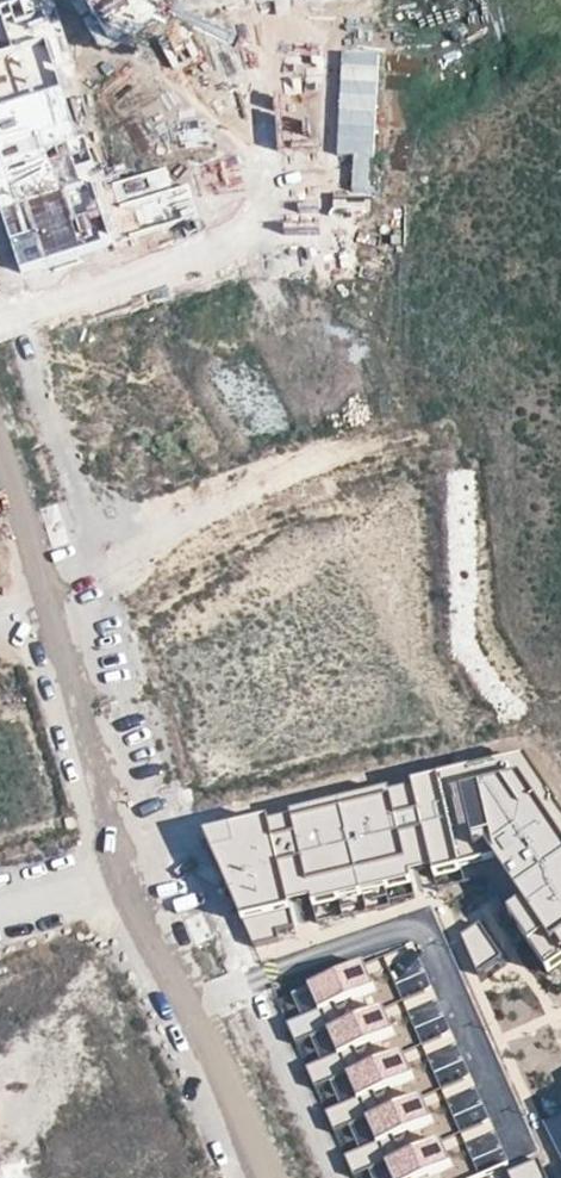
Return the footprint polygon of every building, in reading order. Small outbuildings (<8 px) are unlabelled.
[(20,274),(111,244),(91,185),(81,189),(76,174),(92,169),(84,144),(77,146),(44,44),(35,47),(30,31),(47,26),(39,0),(0,0),(0,213),(20,274)] [(110,44),(165,11),(163,3),(177,0),(83,0),(110,44)] [(204,838),(252,948),(279,941),(273,915),(308,907),(493,862),(522,905),(508,915),(524,940),(540,929),(552,948),(560,942),(560,841),(555,833),(560,829),(560,811),(526,760),(399,791),(279,820),(204,838)] [(317,1011),(286,1025),(294,1044),(326,1030),(337,1026),(328,1007),(373,988),(366,972),(361,975),(356,965),(307,987),(317,1011)] [(336,1054),(305,1068),(313,1087),(345,1073),(355,1069),(347,1050),(392,1031),(385,1015),(379,1018),(375,1009),(337,1026),(326,1030),(336,1054)] [(355,1097),(324,1111),(332,1131),(364,1117),(374,1112),(366,1093),(411,1074),(404,1058),(398,1061),(394,1052),(355,1069),(345,1073),(349,1083),(355,1097)] [(374,1140),(343,1154),(351,1174),(383,1160),(393,1155),(385,1137),(430,1117),(423,1102),(417,1104),(413,1095),(374,1112),(364,1117),(374,1140)] [(448,1160),(442,1145),(436,1147),(432,1138),(393,1155),(383,1160),(391,1177),(408,1177),(448,1160)]
